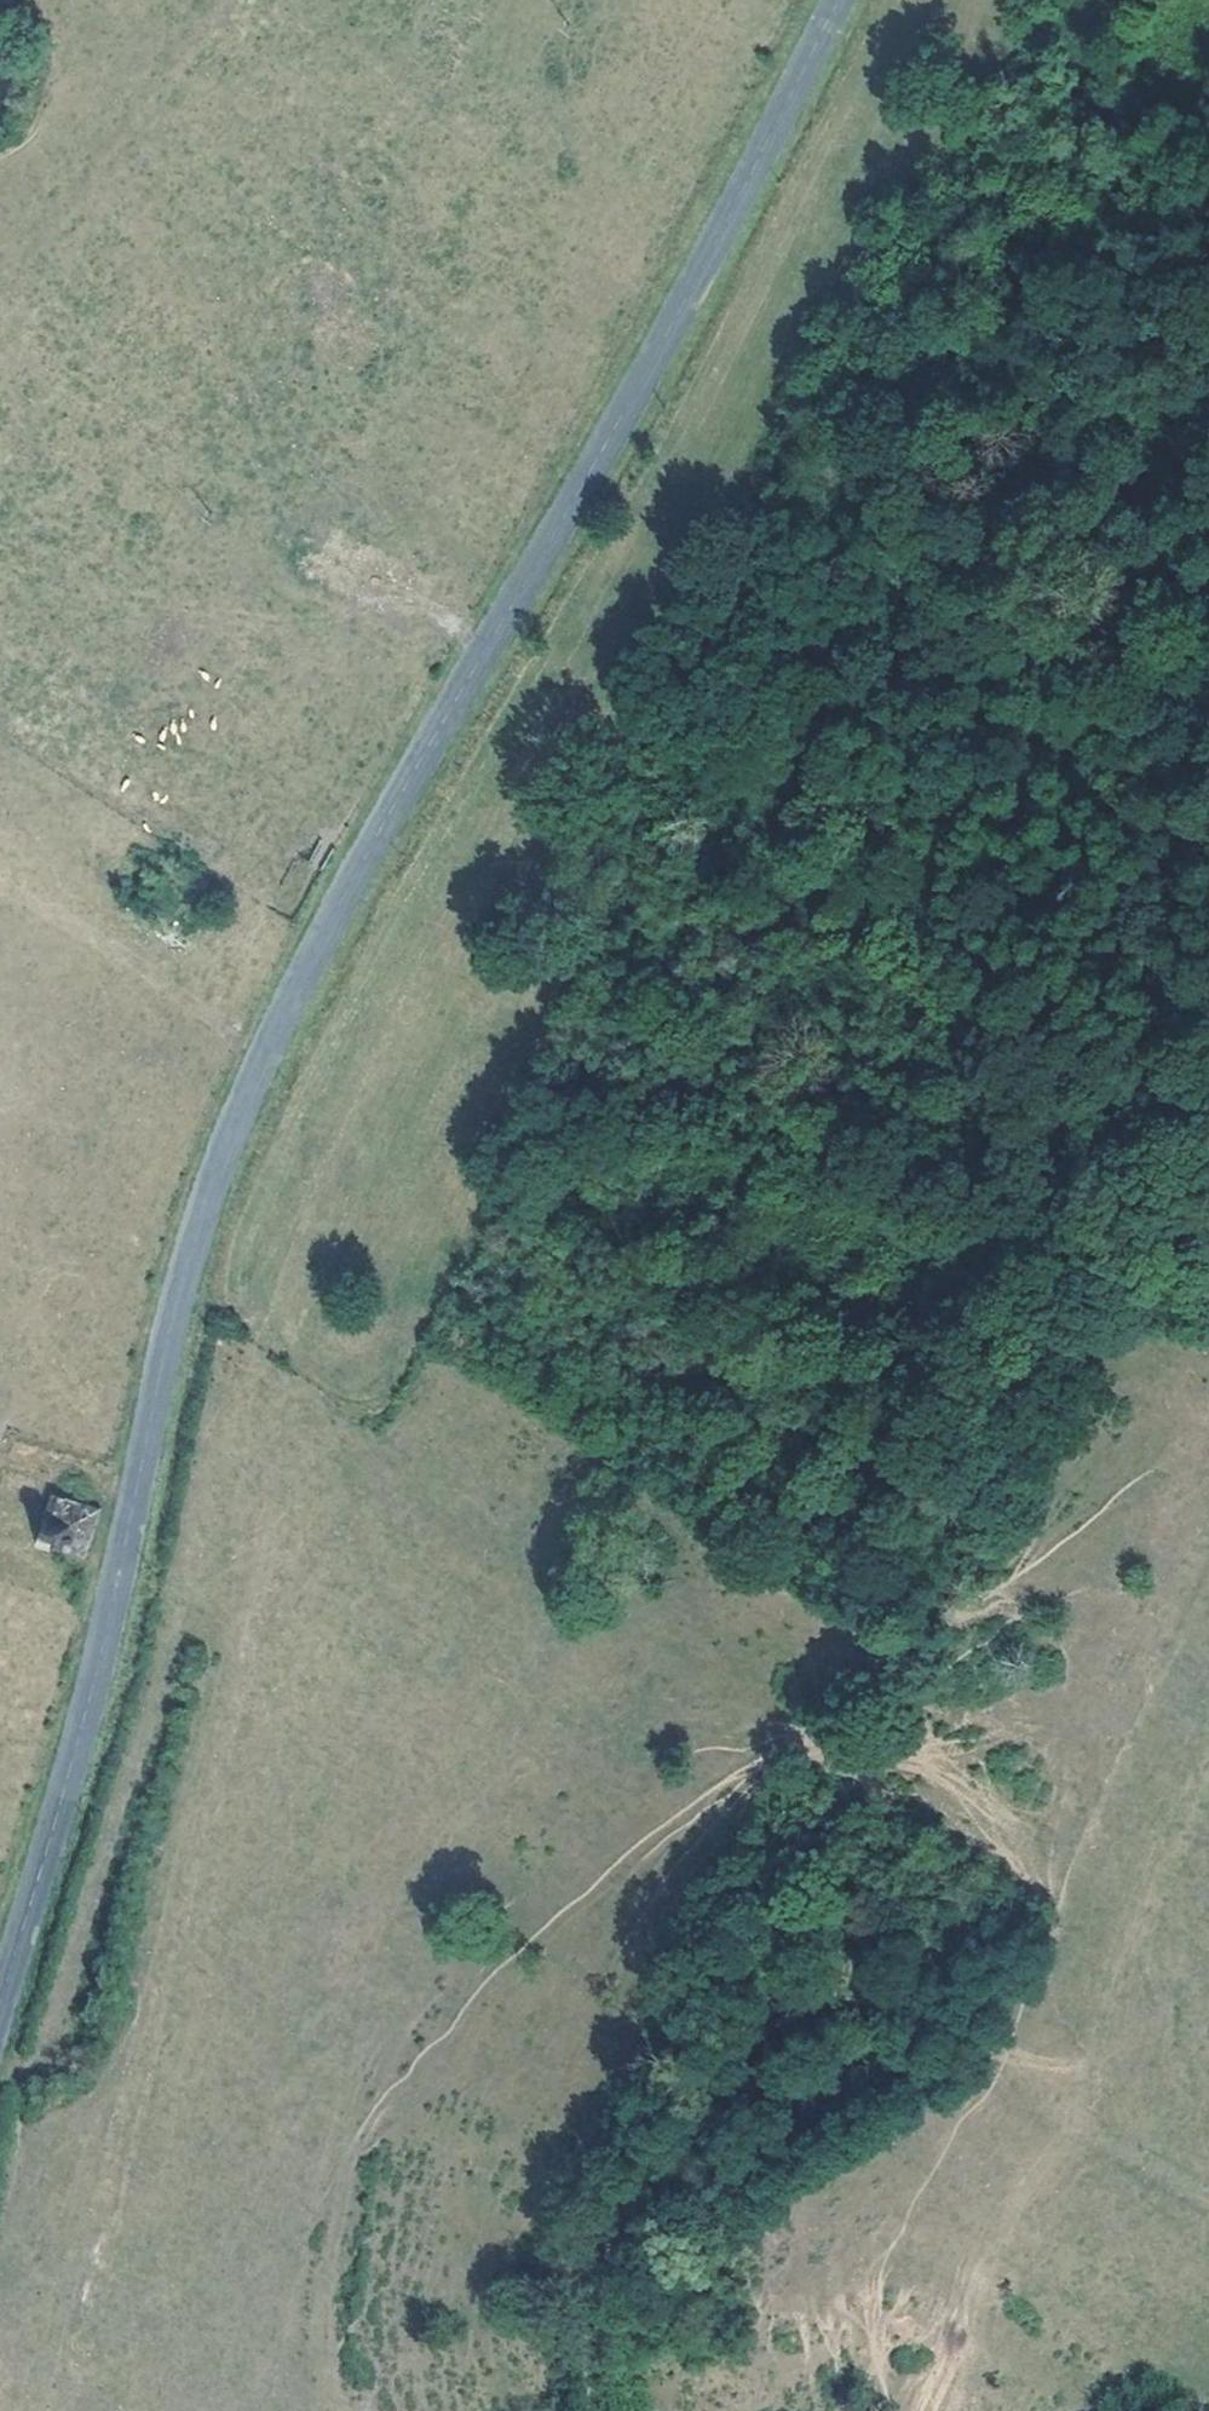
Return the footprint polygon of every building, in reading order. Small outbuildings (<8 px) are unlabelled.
[(41,1544),(92,1558),(103,1507),(54,1495),(41,1544)]
